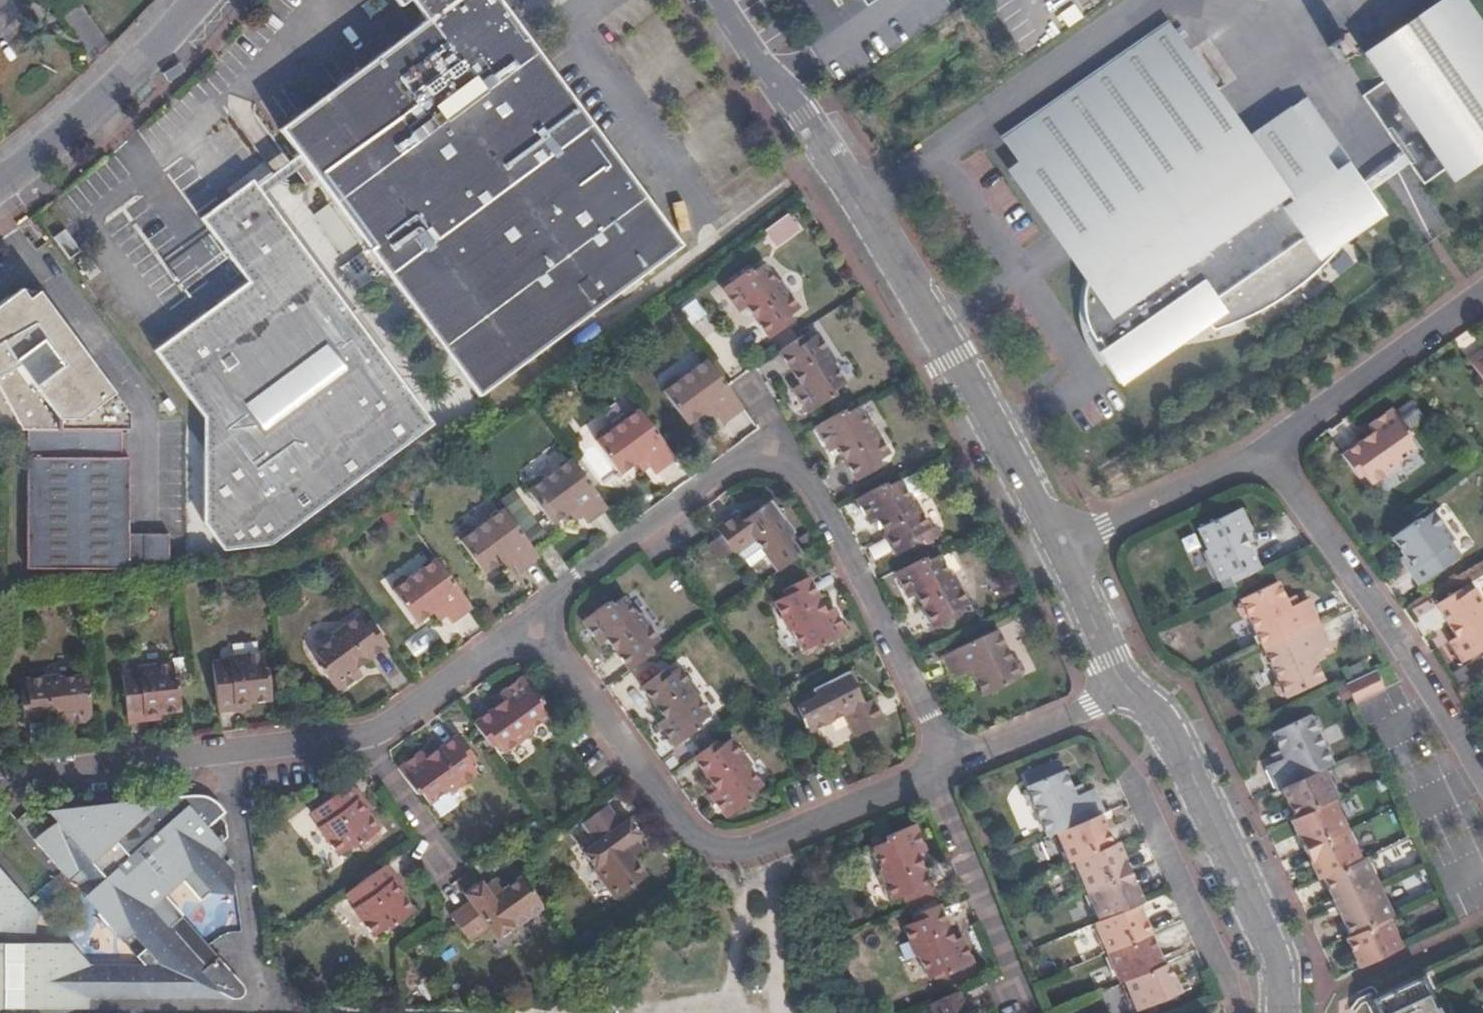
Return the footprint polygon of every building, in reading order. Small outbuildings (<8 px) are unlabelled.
[(84,0),(62,0),(59,2),(66,13),(85,1),(84,0)] [(406,15),(416,8),(431,29),(282,137),(301,162),(302,163),(308,171),(479,405),(680,254),(497,0),(471,0),(470,1),(469,0),(395,0),(406,15)] [(1361,92),(1397,145),(1403,141),(1413,156),(1408,159),(1423,181),(1448,164),(1456,175),(1482,156),(1482,34),(1459,0),(1438,0),(1367,49),(1386,75),(1361,92)] [(1257,311),(1275,302),(1221,233),(1258,203),(1314,271),(1324,260),(1347,237),(1383,212),(1303,98),(1246,137),(1219,99),(1166,24),(1085,80),(1010,131),(1022,149),(1013,155),(1018,162),(1040,193),(1032,199),(1074,257),(1076,259),(1089,268),(1085,279),(1082,293),(1082,306),(1084,317),(1089,332),(1094,344),(1098,341),(1103,348),(1098,352),(1121,383),(1209,322),(1214,329),(1240,321),(1257,311)] [(1351,29),(1327,45),(1338,60),(1361,44),(1351,29)] [(1022,149),(1010,131),(1001,138),(1013,155),(1022,149)] [(1403,141),(1397,145),(1405,156),(1408,159),(1413,156),(1403,141)] [(301,162),(259,191),(266,201),(308,171),(302,163),(301,162)] [(1069,260),(1074,257),(1032,199),(1040,193),(1018,162),(1006,170),(1069,260)] [(266,201),(255,186),(203,223),(250,287),(156,356),(204,424),(204,529),(225,558),(273,554),(435,434),(266,201)] [(1221,233),(1275,302),(1277,300),(1292,289),(1309,276),(1314,271),(1258,203),(1221,233)] [(326,206),(314,211),(324,240),(337,235),(326,206)] [(745,269),(719,288),(734,310),(743,304),(766,336),(789,321),(785,315),(796,307),(776,281),(772,283),(759,265),(748,273),(745,269)] [(26,436),(27,574),(128,573),(128,569),(168,568),(168,538),(128,538),(129,463),(121,462),(121,435),(129,435),(129,415),(40,293),(21,290),(0,302),(0,435),(26,436)] [(803,342),(799,336),(776,351),(794,383),(786,388),(802,414),(831,397),(828,392),(840,385),(829,366),(832,364),(816,334),(803,342)] [(1482,345),(1482,338),(1464,351),(1467,356),(1482,345)] [(1467,356),(1482,379),(1482,345),(1467,356)] [(723,389),(703,363),(673,386),(671,384),(660,386),(657,398),(681,429),(696,418),(705,411),(712,420),(718,429),(740,412),(723,389)] [(1368,423),(1337,446),(1354,470),(1359,466),(1366,477),(1394,457),(1392,454),(1410,440),(1402,428),(1406,426),(1387,399),(1363,416),(1368,423)] [(863,427),(851,407),(840,413),(839,410),(809,427),(823,451),(832,446),(852,479),(875,465),(872,460),(884,452),(868,423),(863,427)] [(705,411),(696,418),(702,427),(712,420),(705,411)] [(616,481),(630,470),(639,464),(645,472),(652,481),(672,466),(635,416),(603,440),(601,437),(599,436),(593,441),(592,444),(594,447),(591,449),(616,481)] [(639,464),(630,470),(637,478),(645,472),(639,464)] [(547,533),(562,521),(572,514),(578,522),(585,531),(605,516),(567,467),(539,489),(536,486),(531,487),(525,492),(524,496),(525,499),(523,501),(547,533)] [(879,481),(849,498),(862,523),(871,518),(889,550),(914,536),(910,529),(923,522),(908,494),(902,498),(892,479),(881,485),(879,481)] [(499,501),(522,532),(536,521),(513,491),(499,501)] [(768,501),(757,509),(760,513),(772,505),(768,501)] [(1233,575),(1258,562),(1241,527),(1248,524),(1237,501),(1232,503),(1194,522),(1199,531),(1204,540),(1200,543),(1215,574),(1229,568),(1233,575)] [(1412,513),(1387,531),(1399,548),(1419,575),(1455,549),(1445,535),(1448,533),(1428,504),(1414,515),(1412,513)] [(760,513),(757,509),(738,523),(733,517),(713,531),(731,557),(751,542),(757,538),(768,552),(762,556),(775,573),(799,556),(786,538),(792,533),(772,505),(760,513)] [(572,514),(562,521),(569,529),(578,522),(572,514)] [(481,583),(495,572),(505,564),(512,573),(518,581),(537,567),(500,518),(471,541),(470,540),(465,537),(457,543),(457,547),(459,550),(457,551),(481,583)] [(757,538),(751,542),(762,556),(768,552),(757,538)] [(1399,548),(1395,551),(1414,578),(1419,575),(1399,548)] [(918,556),(891,570),(904,597),(913,593),(929,626),(954,613),(951,606),(962,600),(949,572),(943,574),(933,554),(921,560),(918,556)] [(505,564),(495,572),(502,580),(512,573),(505,564)] [(438,616),(444,625),(449,632),(470,617),(434,569),(404,593),(402,591),(397,590),(391,594),(389,599),(391,602),(389,603),(413,635),(429,623),(438,616)] [(1262,646),(1319,619),(1308,597),(1296,601),(1290,604),(1286,597),(1277,578),(1239,597),(1240,601),(1238,602),(1237,605),(1241,614),(1245,615),(1247,614),(1262,646)] [(1430,599),(1451,632),(1444,636),(1459,662),(1482,646),(1482,604),(1470,582),(1459,589),(1456,583),(1430,599)] [(827,617),(808,583),(783,595),(787,603),(775,610),(790,637),(795,635),(806,655),(817,650),(819,654),(849,638),(835,613),(827,617)] [(1296,601),(1292,594),(1286,597),(1290,604),(1296,601)] [(631,673),(654,656),(649,649),(659,642),(640,616),(637,617),(624,600),(613,608),(610,603),(584,622),(601,646),(608,641),(631,673)] [(435,631),(444,625),(438,616),(429,623),(435,631)] [(1319,619),(1262,646),(1278,679),(1276,680),(1276,682),(1280,691),(1283,692),(1285,692),(1286,695),(1325,678),(1316,659),(1312,651),(1318,647),(1330,642),(1319,619)] [(362,675),(391,652),(374,630),(369,633),(361,623),(335,643),(339,647),(320,662),(328,672),(323,675),(344,701),(368,683),(362,675)] [(952,677),(960,673),(969,669),(975,679),(983,693),(1019,676),(993,625),(939,652),(952,677)] [(1318,647),(1312,651),(1316,659),(1323,656),(1318,647)] [(209,669),(213,711),(246,709),(269,707),(266,676),(263,676),(262,660),(227,663),(227,668),(209,669)] [(120,677),(124,719),(158,716),(180,714),(177,685),(174,685),(173,668),(139,671),(139,676),(120,677)] [(1375,668),(1345,682),(1355,702),(1384,688),(1375,668)] [(969,669),(960,673),(965,682),(975,679),(969,669)] [(849,670),(845,671),(851,684),(856,682),(849,670)] [(851,684),(845,671),(818,684),(821,690),(801,700),(812,721),(833,711),(832,708),(846,701),(847,705),(859,728),(881,719),(887,716),(877,693),(864,699),(856,682),(851,684)] [(665,675),(643,692),(666,723),(660,729),(677,752),(704,731),(701,726),(711,719),(697,701),(699,699),(680,673),(670,681),(665,675)] [(26,694),(17,696),(20,722),(61,719),(61,728),(89,726),(87,693),(82,693),(81,680),(57,681),(57,677),(25,680),(26,694)] [(477,727),(495,750),(500,746),(508,756),(534,737),(531,732),(549,719),(541,709),(546,705),(526,679),(502,697),(507,704),(477,727)] [(832,708),(833,711),(847,705),(846,701),(832,708)] [(1320,760),(1331,755),(1315,723),(1317,722),(1319,718),(1315,711),(1312,709),(1309,710),(1307,706),(1270,723),(1278,741),(1282,750),(1274,753),(1264,758),(1275,781),(1280,779),(1320,760)] [(246,709),(213,711),(213,718),(246,715),(246,709)] [(158,716),(124,719),(124,726),(159,723),(158,716)] [(710,793),(728,817),(754,797),(752,794),(762,786),(749,768),(752,766),(731,738),(721,745),(718,742),(695,758),(717,788),(710,793)] [(475,762),(459,740),(428,763),(423,757),(401,773),(421,800),(424,797),(431,807),(449,794),(451,798),(477,778),(469,767),(475,762)] [(1282,750),(1278,741),(1270,745),(1274,753),(1282,750)] [(1329,779),(1320,760),(1280,779),(1294,809),(1294,810),(1332,792),(1335,790),(1329,779)] [(1093,808),(1097,806),(1086,783),(1069,790),(1062,794),(1059,786),(1050,767),(1038,772),(1012,784),(1014,788),(1011,789),(1010,792),(1011,795),(1014,801),(1017,803),(1021,801),(1035,833),(1052,826),(1093,808)] [(349,783),(343,786),(363,814),(368,810),(349,783)] [(1066,783),(1059,786),(1062,794),(1069,790),(1066,783)] [(363,814),(343,786),(310,812),(321,827),(318,830),(339,857),(352,847),(354,849),(362,843),(377,832),(363,814)] [(1291,811),(1290,812),(1297,828),(1306,824),(1313,838),(1342,824),(1346,822),(1332,792),(1294,810),(1291,811)] [(53,828),(32,842),(58,882),(61,884),(64,885),(67,883),(73,881),(79,891),(91,909),(81,917),(102,950),(112,943),(122,960),(113,968),(118,975),(60,977),(43,951),(21,950),(8,950),(8,941),(9,933),(11,924),(15,913),(18,905),(0,876),(0,1003),(11,1003),(11,1000),(18,1000),(19,1003),(91,1003),(94,1003),(236,1002),(241,1001),(244,999),(245,997),(245,995),(245,991),(239,986),(175,919),(158,902),(177,883),(197,903),(228,878),(218,862),(221,862),(223,861),(225,859),(225,856),(225,854),(224,851),(213,845),(198,835),(222,820),(217,814),(213,810),(208,806),(205,804),(194,810),(186,802),(148,804),(139,813),(136,807),(125,809),(126,823),(113,832),(105,823),(92,812),(82,813),(76,815),(71,812),(67,811),(66,811),(61,822),(53,828)] [(195,802),(186,802),(194,810),(205,804),(204,804),(199,803),(195,802)] [(148,804),(136,807),(139,813),(148,804)] [(606,807),(581,826),(597,845),(589,851),(584,856),(621,903),(651,880),(636,861),(641,857),(633,846),(638,842),(643,839),(630,821),(622,827),(606,807)] [(1093,808),(1052,826),(1065,856),(1070,855),(1107,838),(1093,808)] [(125,809),(105,823),(113,832),(126,823),(125,809)] [(49,821),(53,828),(61,822),(66,811),(49,821)] [(927,844),(915,817),(886,830),(887,834),(876,839),(885,861),(882,862),(895,892),(907,888),(910,893),(934,883),(919,848),(927,844)] [(1361,852),(1346,822),(1342,824),(1313,838),(1317,846),(1319,850),(1311,855),(1319,871),(1324,869),(1361,852)] [(1306,824),(1297,828),(1304,842),(1313,838),(1306,824)] [(597,845),(581,826),(574,832),(589,851),(597,845)] [(1111,856),(1118,853),(1111,836),(1107,838),(1070,855),(1082,884),(1117,869),(1111,856)] [(1309,852),(1311,855),(1319,850),(1317,846),(1313,838),(1304,842),(1309,852)] [(646,853),(638,842),(633,846),(641,857),(646,853)] [(1378,879),(1364,850),(1361,852),(1324,869),(1338,898),(1378,879)] [(1124,866),(1118,853),(1111,856),(1117,869),(1124,866)] [(381,871),(401,898),(407,893),(387,866),(381,871)] [(1124,866),(1117,869),(1123,882),(1130,879),(1124,866)] [(1123,882),(1117,869),(1082,884),(1096,914),(1134,897),(1138,896),(1130,879),(1123,882)] [(414,915),(401,898),(381,871),(348,895),(358,909),(354,911),(375,940),(389,930),(391,933),(414,915)] [(1378,879),(1338,898),(1352,927),(1388,909),(1392,907),(1378,879)] [(502,893),(498,888),(487,896),(483,892),(481,888),(464,901),(469,907),(450,921),(470,947),(489,933),(497,944),(543,909),(520,880),(502,893)] [(487,896),(498,888),(495,884),(483,892),(487,896)] [(91,909),(79,891),(68,898),(81,917),(91,909)] [(1092,915),(1107,946),(1148,928),(1134,897),(1096,914),(1092,915)] [(942,898),(917,909),(920,916),(907,921),(920,952),(924,950),(933,971),(945,965),(947,969),(976,955),(965,930),(957,933),(942,898)] [(8,950),(21,950),(20,947),(21,941),(23,933),(24,924),(27,918),(18,905),(15,913),(11,924),(9,933),(8,941),(8,950)] [(1352,927),(1347,929),(1362,960),(1403,940),(1388,909),(1352,927)] [(1113,961),(1121,977),(1124,976),(1162,958),(1150,931),(1148,928),(1107,946),(1113,961)] [(1162,958),(1124,976),(1136,1001),(1137,1005),(1179,986),(1172,970),(1166,957),(1162,958)] [(1425,966),(1422,968),(1430,985),(1433,984),(1425,966)] [(1373,991),(1384,1012),(1450,1012),(1449,1012),(1447,1012),(1433,984),(1430,985),(1422,968),(1373,991)] [(932,998),(938,1012),(980,1012),(976,1005),(969,1008),(959,986),(932,998)] [(91,1003),(19,1003),(18,1000),(11,1000),(11,1003),(0,1003),(0,1012),(91,1012),(91,1003)]
